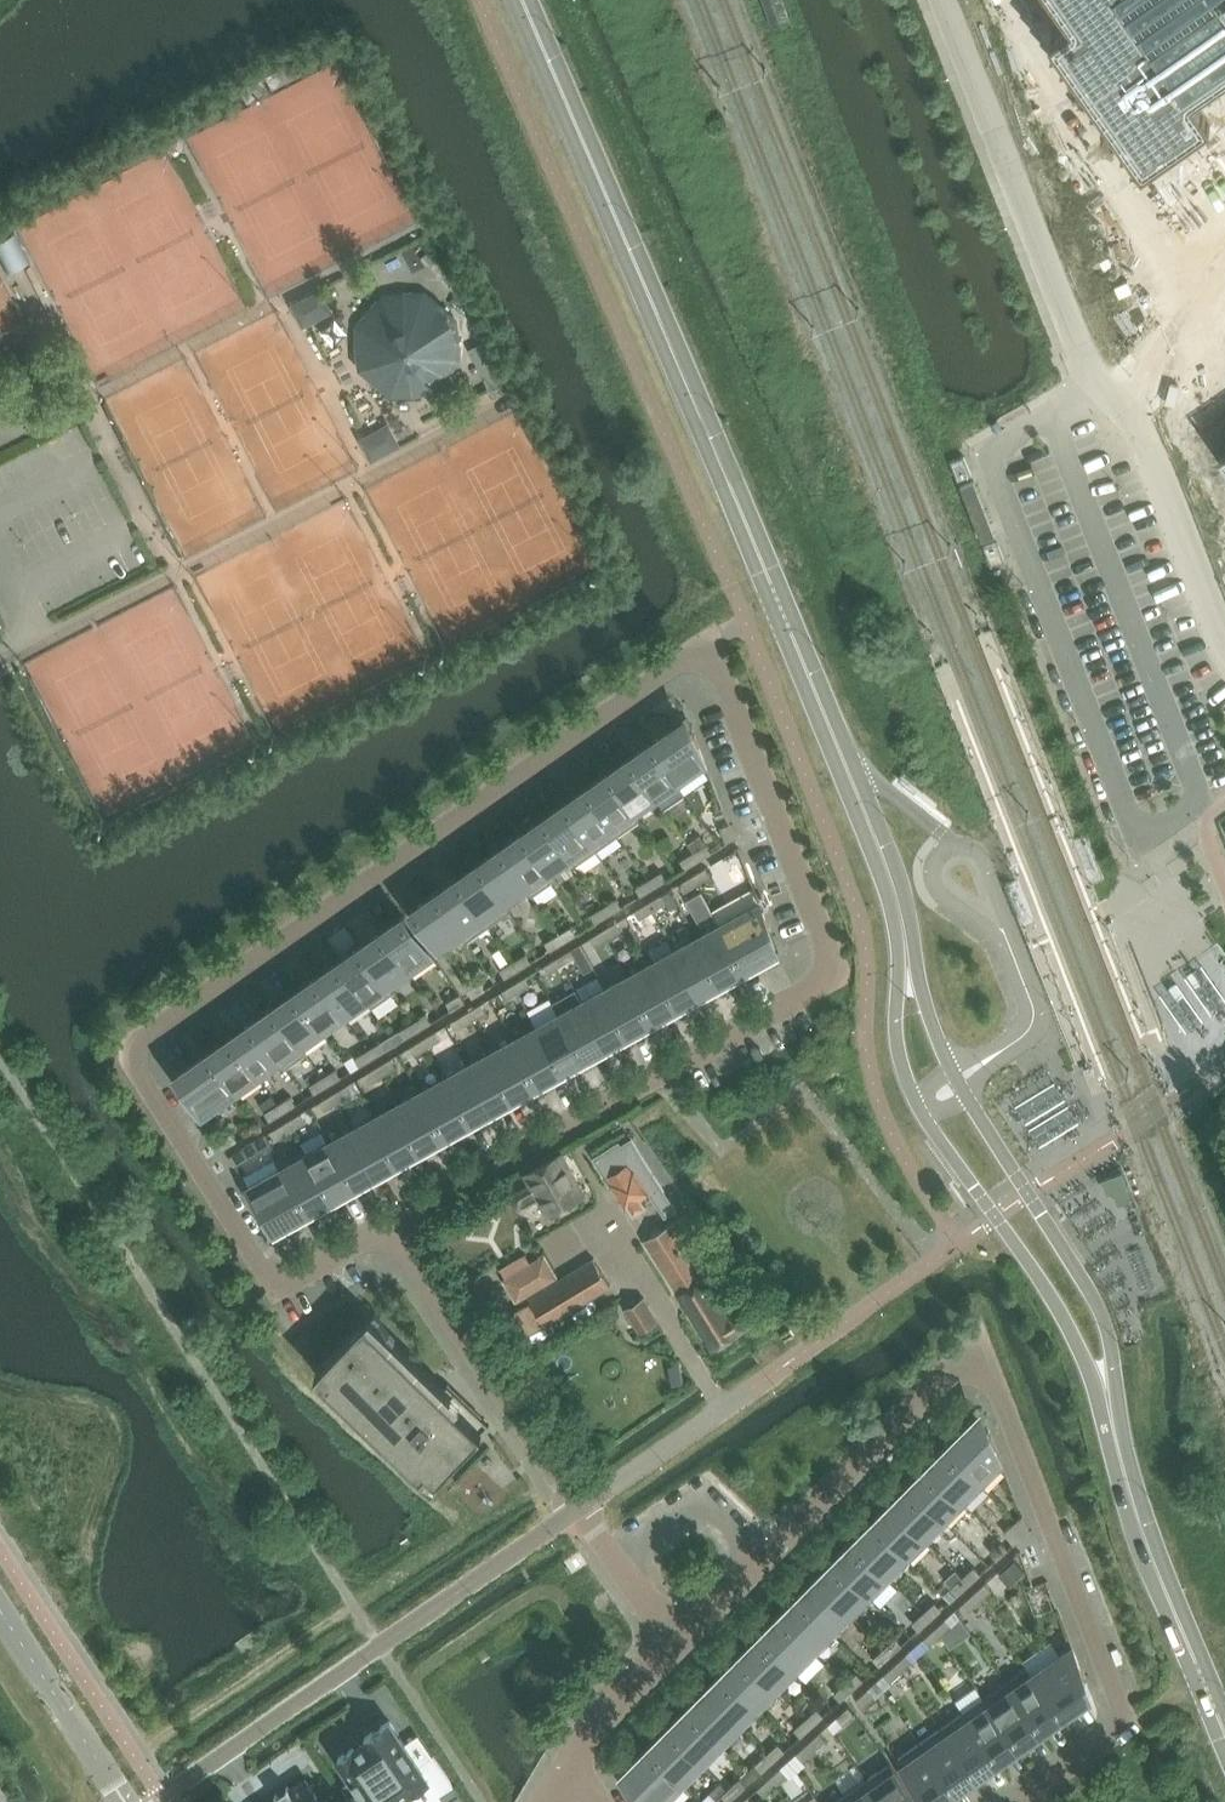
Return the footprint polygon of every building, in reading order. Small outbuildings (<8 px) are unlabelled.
[(774,24),(790,18),(784,0),(766,0),(774,24)] [(1069,25),(1047,41),(1141,173),(1209,124),(1192,99),(1224,76),(1224,75),(1224,0),(1051,0),(1069,25)] [(266,75),(274,90),(304,74),(297,60),(266,75)] [(241,88),(248,102),(269,92),(262,78),(241,88)] [(30,261),(16,232),(0,240),(0,259),(7,273),(30,261)] [(441,304),(424,295),(404,293),(384,299),(387,304),(371,310),(361,327),(359,346),(365,365),(377,380),(394,390),(413,392),(427,382),(430,388),(447,375),(456,358),(459,338),(453,320),(441,304)] [(480,341),(469,346),(477,360),(488,354),(489,354),(482,340),(481,341),(480,341)] [(1203,432),(1220,455),(1224,462),(1224,416),(1203,432)] [(972,474),(965,455),(951,460),(958,479),(972,474)] [(996,535),(975,480),(961,486),(982,540),(996,535)] [(1005,560),(998,542),(985,547),(992,566),(1005,560)] [(693,728),(680,737),(673,726),(650,742),(677,781),(706,761),(693,728)] [(677,781),(650,742),(628,757),(656,796),(677,781)] [(656,796),(628,757),(607,772),(640,819),(634,811),(656,796)] [(640,819),(607,772),(586,787),(619,834),(640,819)] [(619,834),(586,787),(564,802),(597,849),(619,834)] [(597,849),(564,802),(543,817),(570,856),(576,864),(597,849)] [(570,856),(543,817),(521,833),(554,880),(548,872),(570,856)] [(727,840),(736,837),(730,822),(721,826),(727,840)] [(554,880),(521,833),(499,848),(526,887),(527,887),(532,895),(554,880)] [(712,851),(707,843),(694,851),(699,859),(712,851)] [(478,863),(505,902),(526,887),(499,848),(478,863)] [(681,859),(686,867),(699,859),(694,851),(681,859)] [(505,902),(478,863),(456,878),(489,925),(511,910),(505,902)] [(706,867),(693,874),(698,883),(711,875),(706,867)] [(667,878),(662,870),(649,878),(654,886),(667,878)] [(693,874),(680,882),(685,891),(698,883),(693,874)] [(462,932),(468,940),(489,925),(456,878),(435,893),(462,932)] [(636,886),(641,894),(654,886),(649,878),(636,886)] [(702,891),(687,899),(701,924),(707,920),(712,930),(698,938),(720,977),(743,964),(721,925),(714,912),(702,891)] [(412,909),(439,948),(462,932),(435,893),(412,909)] [(666,902),(661,894),(648,902),(653,910),(666,902)] [(622,906),(617,897),(604,905),(609,914),(622,906)] [(635,910),(640,918),(653,910),(648,902),(635,910)] [(760,903),(721,925),(743,964),(767,951),(760,939),(772,932),(761,903),(760,903)] [(591,913),(596,922),(609,914),(604,905),(591,913)] [(653,910),(640,918),(645,926),(658,918),(653,910)] [(410,968),(432,953),(405,914),(382,929),(410,968)] [(621,929),(616,921),(603,929),(608,937),(621,929)] [(577,933),(572,925),(559,933),(564,941),(577,933)] [(410,968),(382,929),(361,944),(388,983),(410,968)] [(590,937),(595,945),(608,937),(603,929),(590,937)] [(546,941),(551,949),(564,941),(559,933),(546,941)] [(698,938),(675,950),(697,990),(720,977),(698,938)] [(581,942),(571,948),(576,957),(585,973),(595,967),(581,942)] [(394,992),(388,983),(361,944),(339,959),(367,998),(373,1007),(394,992)] [(576,957),(571,948),(558,956),(563,964),(576,957)] [(657,960),(652,963),(674,1003),(697,990),(675,950),(657,960)] [(532,961),(527,952),(514,960),(519,968),(532,961)] [(545,964),(550,972),(563,964),(558,956),(545,964)] [(345,1013),(367,998),(339,959),(318,974),(345,1013)] [(501,968),(506,976),(519,968),(514,960),(501,968)] [(652,963),(629,976),(651,1015),(674,1003),(652,963)] [(345,1013),(318,974),(296,990),(323,1029),(345,1013)] [(531,984),(526,975),(513,983),(518,992),(531,984)] [(629,976),(606,988),(628,1028),(651,1015),(629,976)] [(486,988),(481,980),(468,988),(473,996),(486,988)] [(500,991),(505,1000),(518,992),(513,983),(500,991)] [(576,988),(553,1001),(561,1014),(582,1053),(586,1051),(605,1041),(583,1001),(576,988)] [(585,1000),(583,1001),(605,1041),(628,1028),(606,988),(606,989),(585,1000)] [(323,1029),(296,990),(274,1005),(302,1044),(323,1029)] [(465,1001),(460,993),(447,1001),(452,1009),(465,1001)] [(487,1011),(482,1003),(469,1011),(474,1019),(487,1011)] [(307,1052),(302,1044),(274,1005),(253,1020),(280,1059),(286,1067),(307,1052)] [(455,1018),(460,1027),(474,1019),(469,1011),(455,1018)] [(432,1021),(427,1013),(414,1021),(419,1029),(432,1021)] [(540,1025),(538,1027),(559,1066),(562,1065),(582,1053),(561,1014),(540,1025)] [(280,1059),(253,1020),(231,1035),(259,1074),(280,1059)] [(401,1029),(406,1037),(419,1029),(414,1021),(401,1029)] [(538,1027),(515,1039),(537,1079),(559,1066),(538,1027)] [(442,1038),(437,1029),(424,1037),(429,1046),(442,1038)] [(259,1074),(231,1035),(210,1050),(237,1089),(259,1074)] [(411,1045),(416,1054),(429,1046),(424,1037),(411,1045)] [(515,1039),(492,1052),(514,1091),(537,1079),(515,1039)] [(387,1049),(382,1040),(369,1048),(374,1057),(387,1049)] [(356,1056),(361,1065),(374,1057),(369,1048),(356,1056)] [(184,1084),(203,1113),(237,1089),(210,1050),(187,1066),(195,1076),(184,1084)] [(492,1052),(469,1065),(491,1104),(514,1091),(492,1052)] [(397,1065),(392,1057),(379,1065),(384,1073),(397,1065)] [(366,1073),(371,1081),(384,1073),(379,1065),(366,1073)] [(469,1065),(446,1078),(468,1117),(491,1104),(469,1065)] [(342,1076),(337,1068),(323,1076),(328,1084),(342,1076)] [(310,1084),(315,1092),(328,1084),(323,1076),(310,1084)] [(446,1078),(423,1090),(445,1129),(468,1117),(446,1078)] [(352,1093),(347,1084),(334,1092),(339,1101),(352,1093)] [(423,1090),(400,1103),(422,1142),(445,1129),(423,1090)] [(320,1100),(326,1108),(339,1101),(334,1092),(320,1100)] [(297,1103),(292,1095),(279,1103),(284,1111),(297,1103)] [(266,1111),(271,1119),(284,1111),(279,1103),(266,1111)] [(400,1103),(377,1116),(399,1155),(422,1142),(400,1103)] [(307,1120),(302,1112),(289,1119),(294,1128),(307,1120)] [(377,1116),(354,1128),(376,1168),(399,1155),(377,1116)] [(276,1127),(281,1136),(294,1128),(289,1119),(276,1127)] [(354,1128),(331,1141),(353,1180),(376,1168),(354,1128)] [(233,1131),(219,1139),(224,1147),(238,1139),(233,1131)] [(243,1147),(230,1155),(235,1164),(236,1163),(248,1156),(249,1157),(272,1143),(266,1133),(265,1133),(242,1146),(243,1147)] [(619,1141),(595,1156),(626,1206),(627,1205),(641,1197),(650,1191),(654,1197),(664,1190),(630,1139),(621,1144),(619,1141)] [(329,1143),(309,1154),(330,1193),(353,1180),(331,1141),(329,1143)] [(513,1197),(513,1198),(513,1200),(513,1201),(513,1202),(513,1203),(514,1204),(514,1205),(515,1206),(516,1206),(516,1207),(517,1208),(518,1209),(519,1209),(520,1210),(521,1210),(522,1211),(523,1211),(524,1211),(525,1211),(526,1211),(527,1211),(528,1211),(542,1203),(548,1214),(559,1208),(562,1212),(576,1204),(574,1200),(584,1194),(561,1151),(525,1171),(531,1182),(517,1190),(516,1191),(515,1191),(515,1192),(514,1193),(514,1194),(513,1195),(513,1196),(513,1197)] [(308,1154),(286,1167),(307,1206),(330,1193),(309,1154),(308,1154)] [(250,1186),(250,1187),(266,1213),(276,1207),(283,1219),(307,1206),(286,1167),(250,1186)] [(1119,1205),(1132,1200),(1122,1172),(1109,1177),(1119,1205)] [(739,1309),(730,1314),(719,1296),(728,1290),(682,1216),(645,1239),(679,1293),(679,1294),(713,1347),(749,1324),(739,1309)] [(502,1268),(508,1277),(504,1278),(517,1300),(557,1276),(545,1255),(530,1263),(525,1255),(502,1268)] [(532,1333),(545,1325),(545,1324),(611,1285),(595,1258),(530,1297),(532,1301),(518,1309),(532,1333)] [(644,1297),(626,1308),(640,1331),(658,1320),(644,1297)] [(354,1331),(316,1370),(333,1386),(341,1394),(358,1410),(378,1429),(433,1482),(440,1475),(471,1443),(490,1423),(448,1383),(442,1390),(366,1318),(354,1331)] [(533,1350),(522,1357),(530,1369),(540,1363),(533,1350)] [(984,1432),(977,1440),(967,1430),(948,1450),(980,1482),(1002,1460),(991,1434),(989,1429),(985,1432),(984,1432)] [(950,1511),(980,1482),(948,1450),(918,1479),(950,1511)] [(931,1531),(950,1511),(918,1479),(899,1499),(931,1531)] [(911,1551),(931,1531),(899,1499),(879,1519),(911,1551)] [(1022,1515),(1011,1525),(1022,1536),(1029,1530),(1022,1515)] [(891,1571),(911,1551),(879,1519),(859,1539),(891,1571)] [(1011,1525),(1004,1531),(1015,1543),(1022,1536),(1011,1525)] [(872,1591),(891,1571),(859,1539),(840,1559),(872,1591)] [(1002,1541),(991,1551),(997,1558),(1009,1548),(1002,1541)] [(852,1610),(872,1591),(840,1559),(820,1579),(852,1610)] [(1016,1560),(1000,1574),(1010,1585),(1025,1571),(1016,1560)] [(981,1573),(975,1566),(963,1576),(970,1583),(981,1573)] [(952,1586),(958,1593),(970,1583),(963,1576),(952,1586)] [(820,1579),(800,1598),(832,1630),(852,1610),(820,1579)] [(992,1589),(985,1582),(974,1592),(981,1599),(992,1589)] [(963,1602),(969,1609),(981,1599),(974,1592),(963,1602)] [(832,1630),(800,1598),(780,1618),(813,1650),(832,1630)] [(942,1608),(935,1601),(924,1611),(930,1618),(942,1608)] [(913,1622),(919,1629),(930,1618),(924,1611),(913,1622)] [(953,1624),(946,1617),(935,1627),(941,1635),(953,1624)] [(813,1650),(780,1618),(761,1638),(793,1670),(813,1650)] [(924,1638),(930,1645),(941,1635),(935,1627),(924,1638)] [(903,1644),(896,1636),(885,1647),(891,1654),(903,1644)] [(793,1670),(761,1638),(741,1658),(773,1690),(793,1670)] [(1074,1646),(1073,1647),(1033,1675),(1060,1714),(1083,1698),(1076,1687),(1082,1683),(1082,1682),(1086,1680),(1085,1675),(1074,1646)] [(873,1657),(880,1664),(891,1654),(885,1647),(873,1657)] [(914,1660),(907,1653),(896,1663),(902,1670),(914,1660)] [(773,1690),(741,1658),(721,1678),(753,1709),(773,1690)] [(884,1673),(891,1680),(902,1670),(896,1663),(884,1673)] [(1060,1714),(1033,1675),(1027,1666),(1006,1681),(1039,1729),(1060,1714)] [(864,1679),(857,1672),(846,1682),(852,1689),(864,1679)] [(753,1709),(721,1678),(702,1698),(734,1729),(753,1709)] [(1017,1744),(1039,1729),(1006,1681),(984,1696),(1017,1744)] [(834,1692),(841,1699),(852,1689),(846,1682),(834,1692)] [(856,1698),(863,1705),(874,1695),(868,1688),(856,1698)] [(996,1759),(1017,1744),(984,1696),(963,1711),(996,1759)] [(734,1729),(702,1698),(682,1717),(714,1749),(734,1729)] [(844,1723),(855,1712),(849,1705),(837,1716),(844,1723)] [(824,1715),(817,1707),(806,1718),(813,1725),(824,1715)] [(975,1774),(996,1759),(963,1711),(942,1727),(975,1774)] [(714,1749),(682,1717),(662,1737),(694,1769),(714,1749)] [(795,1728),(801,1735),(813,1725),(806,1718),(795,1728)] [(343,1785),(355,1801),(398,1801),(403,1799),(401,1797),(413,1789),(427,1779),(438,1795),(454,1785),(434,1754),(420,1764),(390,1720),(365,1736),(367,1739),(355,1746),(339,1757),(354,1779),(343,1785)] [(953,1789),(975,1774),(942,1727),(920,1742),(953,1789)] [(826,1739),(820,1731),(808,1742),(815,1749),(826,1739)] [(694,1769),(662,1737),(652,1748),(684,1780),(694,1769)] [(785,1750),(778,1742),(767,1753),(774,1760),(785,1750)] [(797,1752),(803,1759),(815,1749),(808,1742),(797,1752)] [(897,1757),(929,1801),(934,1801),(953,1789),(920,1742),(897,1757)] [(641,1801),(662,1801),(684,1780),(652,1748),(632,1768),(642,1778),(636,1783),(636,1784),(633,1787),(635,1792),(641,1801)] [(756,1763),(762,1770),(774,1760),(767,1753),(756,1763)] [(890,1762),(868,1778),(884,1801),(918,1801),(890,1762)] [(787,1774),(781,1767),(769,1777),(776,1784),(787,1774)] [(758,1787),(764,1795),(776,1784),(769,1777),(758,1787)] [(746,1785),(740,1778),(728,1788),(735,1795),(746,1785)] [(868,1778),(846,1793),(852,1801),(884,1801),(868,1778)] [(271,1801),(321,1801),(305,1779),(271,1801)] [(720,1801),(727,1801),(735,1795),(728,1788),(717,1798),(720,1801)] [(846,1793),(834,1801),(852,1801),(846,1793)]
